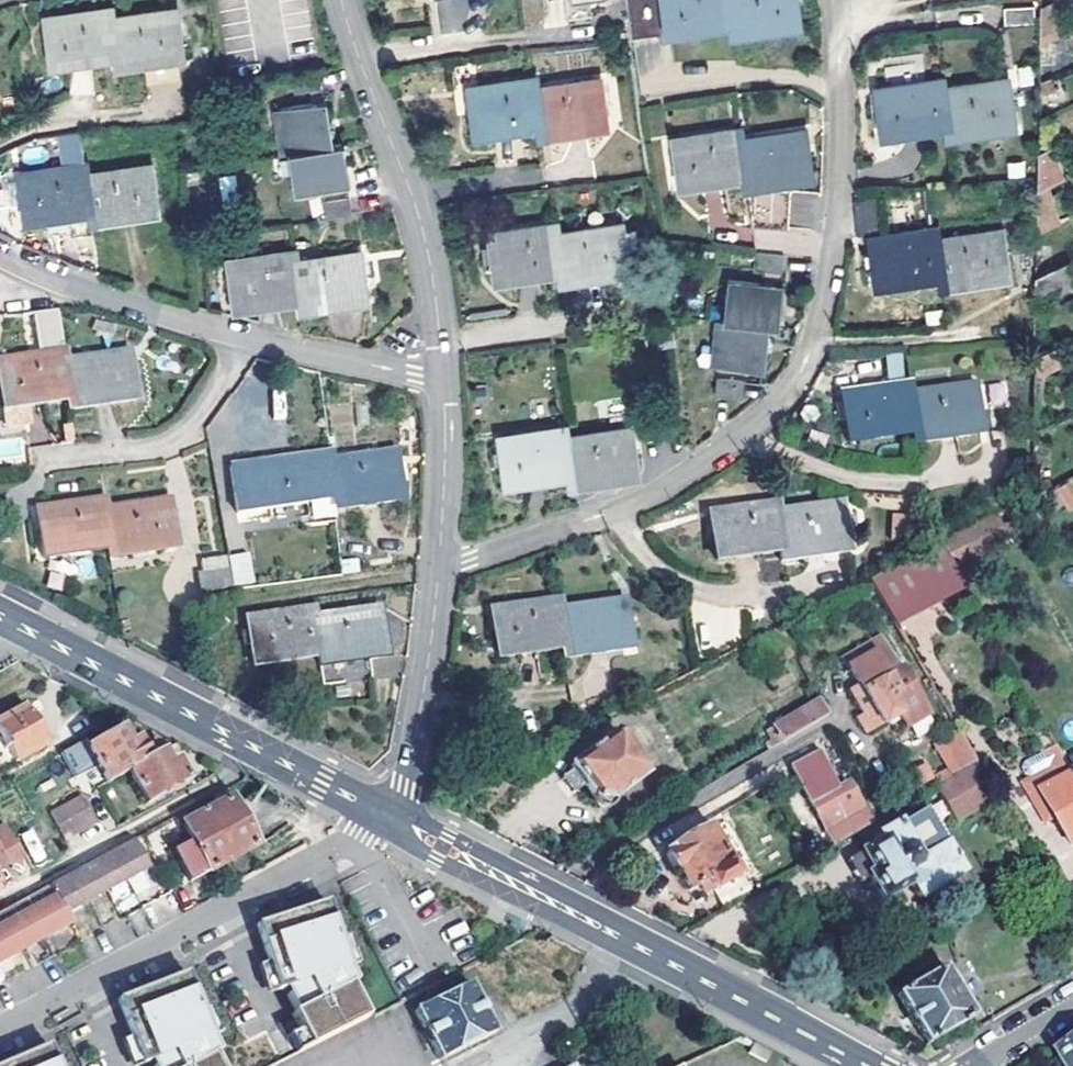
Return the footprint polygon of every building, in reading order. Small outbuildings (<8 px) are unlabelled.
[(440,31),(465,29),(463,0),(437,0),(440,31)] [(736,35),(731,0),(627,0),(632,35),(633,40),(731,26),(733,36),(736,35)] [(736,35),(800,26),(797,0),(731,0),(736,35)] [(1029,2),(1000,5),(1002,24),(1030,21),(1029,2)] [(1051,4),(1042,8),(1041,29),(1058,21),(1051,4)] [(117,56),(119,66),(120,66),(112,10),(47,19),(53,65),(117,56)] [(114,10),(112,10),(120,66),(184,56),(177,10),(116,19),(114,10)] [(883,67),(886,89),(925,83),(922,61),(883,67)] [(541,133),(543,133),(535,76),(470,86),(477,132),(540,123),(541,133)] [(537,76),(535,76),(543,133),(609,123),(602,76),(539,85),(537,76)] [(949,137),(951,137),(943,80),(925,83),(886,89),(875,91),(882,138),(948,129),(949,137)] [(946,80),(943,80),(951,137),(1016,128),(1010,82),(947,90),(946,80)] [(290,155),(296,154),(333,148),(326,104),(281,111),(284,129),(277,130),(281,157),(290,155)] [(274,112),(277,130),(284,129),(281,111),(274,112)] [(745,129),(742,130),(749,185),(754,228),(790,232),(788,181),(813,178),(807,131),(745,138),(745,129)] [(747,186),(749,185),(742,130),(676,137),(682,185),(746,177),(747,186)] [(333,148),(296,154),(299,176),(294,178),(297,194),(350,186),(344,146),(333,148)] [(290,155),(294,178),(299,176),(296,154),(290,155)] [(88,164),(85,165),(93,221),(158,212),(152,166),(89,174),(88,164)] [(91,221),(93,221),(85,165),(21,174),(27,220),(89,211),(91,221)] [(1065,220),(1049,185),(1038,190),(1037,233),(1065,220)] [(354,214),(352,200),(324,204),(326,219),(354,214)] [(559,223),(556,224),(565,282),(629,273),(626,244),(623,225),(560,234),(559,223)] [(563,282),(565,282),(556,224),(493,233),(500,281),(562,272),(563,282)] [(632,224),(623,225),(626,244),(635,243),(632,224)] [(939,230),(937,231),(945,288),(1010,277),(1005,250),(1002,231),(941,241),(939,230)] [(937,231),(873,242),(881,289),(942,279),(944,288),(945,288),(937,231)] [(790,257),(762,253),(761,269),(788,273),(790,257)] [(299,255),(297,255),(304,310),(369,302),(363,254),(300,262),(299,255)] [(302,310),(304,310),(297,255),(231,264),(237,311),(302,303),(302,310)] [(1068,261),(1036,276),(1036,292),(1043,289),(1051,308),(1061,304),(1052,285),(1072,275),(1072,272),(1068,261)] [(733,321),(772,326),(782,327),(786,287),(733,282),(731,301),(736,301),(733,321)] [(70,409),(72,409),(63,353),(57,310),(36,312),(43,356),(1,362),(7,409),(10,428),(31,425),(28,405),(68,400),(70,409)] [(720,320),(718,338),(727,339),(723,366),(767,370),(772,326),(733,321),(729,321),(720,320)] [(727,339),(718,338),(715,365),(723,366),(727,339)] [(1063,361),(1056,345),(1035,354),(1035,374),(1063,361)] [(66,352),(63,353),(72,409),(138,400),(131,353),(67,362),(66,352)] [(887,378),(904,376),(902,352),(885,354),(887,378)] [(748,381),(720,378),(718,394),(746,398),(748,381)] [(991,406),(1008,404),(1004,382),(987,385),(991,406)] [(916,445),(907,388),(842,397),(849,445),(913,436),(914,445),(916,445)] [(907,388),(916,445),(981,434),(974,388),(911,397),(909,388),(907,388)] [(572,485),(574,485),(566,427),(501,437),(508,484),(571,475),(572,485)] [(569,427),(566,427),(574,485),(608,480),(640,475),(633,428),(570,437),(569,427)] [(239,514),(337,499),(330,451),(232,466),(239,514)] [(332,451),(330,451),(337,499),(338,508),(404,498),(401,480),(407,479),(404,459),(398,460),(397,451),(333,461),(332,451)] [(1057,484),(1069,506),(1072,504),(1072,481),(1071,477),(1057,484)] [(107,501),(104,502),(112,558),(177,548),(171,502),(108,510),(107,501)] [(109,558),(112,558),(104,502),(40,510),(46,557),(108,548),(109,558)] [(778,503),(776,504),(784,561),(849,551),(842,505),(780,514),(778,503)] [(782,561),(784,561),(776,504),(711,513),(714,533),(718,559),(781,551),(782,561)] [(1005,512),(943,544),(955,565),(1016,534),(1005,512)] [(933,549),(871,581),(900,630),(969,589),(955,565),(943,544),(933,549)] [(226,556),(203,559),(206,576),(200,577),(202,593),(230,588),(226,556)] [(564,657),(566,657),(558,601),(494,609),(501,657),(563,649),(564,657)] [(560,601),(558,601),(566,657),(631,648),(624,601),(561,609),(560,601)] [(317,608),(315,609),(323,666),(326,687),(372,681),(370,659),(387,657),(381,610),(319,618),(317,608)] [(321,666),(323,666),(315,609),(249,618),(256,666),(319,657),(321,666)] [(883,637),(845,660),(863,689),(885,725),(901,715),(908,726),(931,712),(904,667),(902,668),(883,637)] [(870,735),(885,725),(863,689),(856,693),(868,713),(860,718),(870,735)] [(763,732),(771,746),(826,715),(818,701),(763,732)] [(15,760),(17,764),(50,746),(29,710),(0,727),(0,770),(15,760)] [(978,762),(959,730),(936,743),(955,776),(978,762)] [(92,749),(112,783),(133,771),(150,760),(141,743),(137,742),(133,745),(125,731),(92,749)] [(570,770),(559,778),(569,793),(581,784),(598,808),(643,775),(621,745),(626,741),(622,734),(616,739),(612,732),(566,765),(570,770)] [(72,776),(93,765),(81,740),(60,750),(72,776)] [(1061,747),(1046,756),(1054,770),(1027,786),(1057,835),(1064,831),(1072,846),(1072,768),(1061,747)] [(150,760),(133,771),(152,802),(191,780),(181,761),(172,765),(164,752),(150,760)] [(822,833),(831,848),(873,823),(850,782),(837,790),(817,754),(791,770),(825,831),(822,833)] [(977,768),(942,788),(960,819),(996,799),(977,768)] [(192,885),(259,848),(233,800),(207,815),(205,812),(201,815),(202,818),(183,828),(199,857),(182,866),(192,885)] [(88,801),(58,818),(69,839),(99,822),(88,801)] [(879,843),(856,856),(882,901),(909,886),(918,900),(960,877),(923,811),(876,837),(879,843)] [(29,859),(11,827),(0,832),(0,844),(1,846),(0,846),(0,874),(29,859)] [(32,828),(20,834),(35,862),(47,856),(32,828)] [(707,828),(663,852),(675,874),(678,871),(688,890),(699,885),(704,895),(712,892),(720,905),(742,892),(707,828)] [(0,918),(0,967),(15,958),(23,954),(72,927),(65,914),(71,911),(101,894),(108,891),(142,872),(147,869),(132,844),(0,918)] [(299,911),(256,926),(262,943),(284,990),(290,988),(302,1011),(298,1014),(305,1029),(315,1047),(373,1017),(361,982),(356,984),(353,966),(354,966),(327,902),(299,911)] [(351,933),(342,937),(354,966),(364,960),(351,933)] [(1059,947),(1072,970),(1072,939),(1059,947)] [(284,990),(271,962),(263,966),(273,994),(284,990)] [(947,969),(896,998),(928,1047),(975,1021),(947,969)] [(219,1053),(224,1051),(217,1035),(218,1035),(204,1008),(187,973),(163,982),(118,1001),(122,1014),(134,1036),(149,1063),(156,1060),(158,1065),(226,1065),(219,1053)] [(470,985),(417,1013),(441,1060),(495,1033),(470,985)] [(214,1002),(204,1008),(218,1035),(227,1030),(214,1002)] [(315,1047),(305,1029),(293,1036),(302,1053),(315,1047)] [(739,1035),(732,1038),(748,1046),(750,1041),(739,1035)] [(149,1063),(134,1036),(126,1040),(140,1065),(149,1063)] [(770,1051),(754,1043),(748,1054),(765,1062),(770,1051)] [(4,1065),(60,1065),(49,1046),(24,1057),(4,1065)] [(1061,1056),(1067,1065),(1072,1065),(1072,1049),(1061,1056)]
